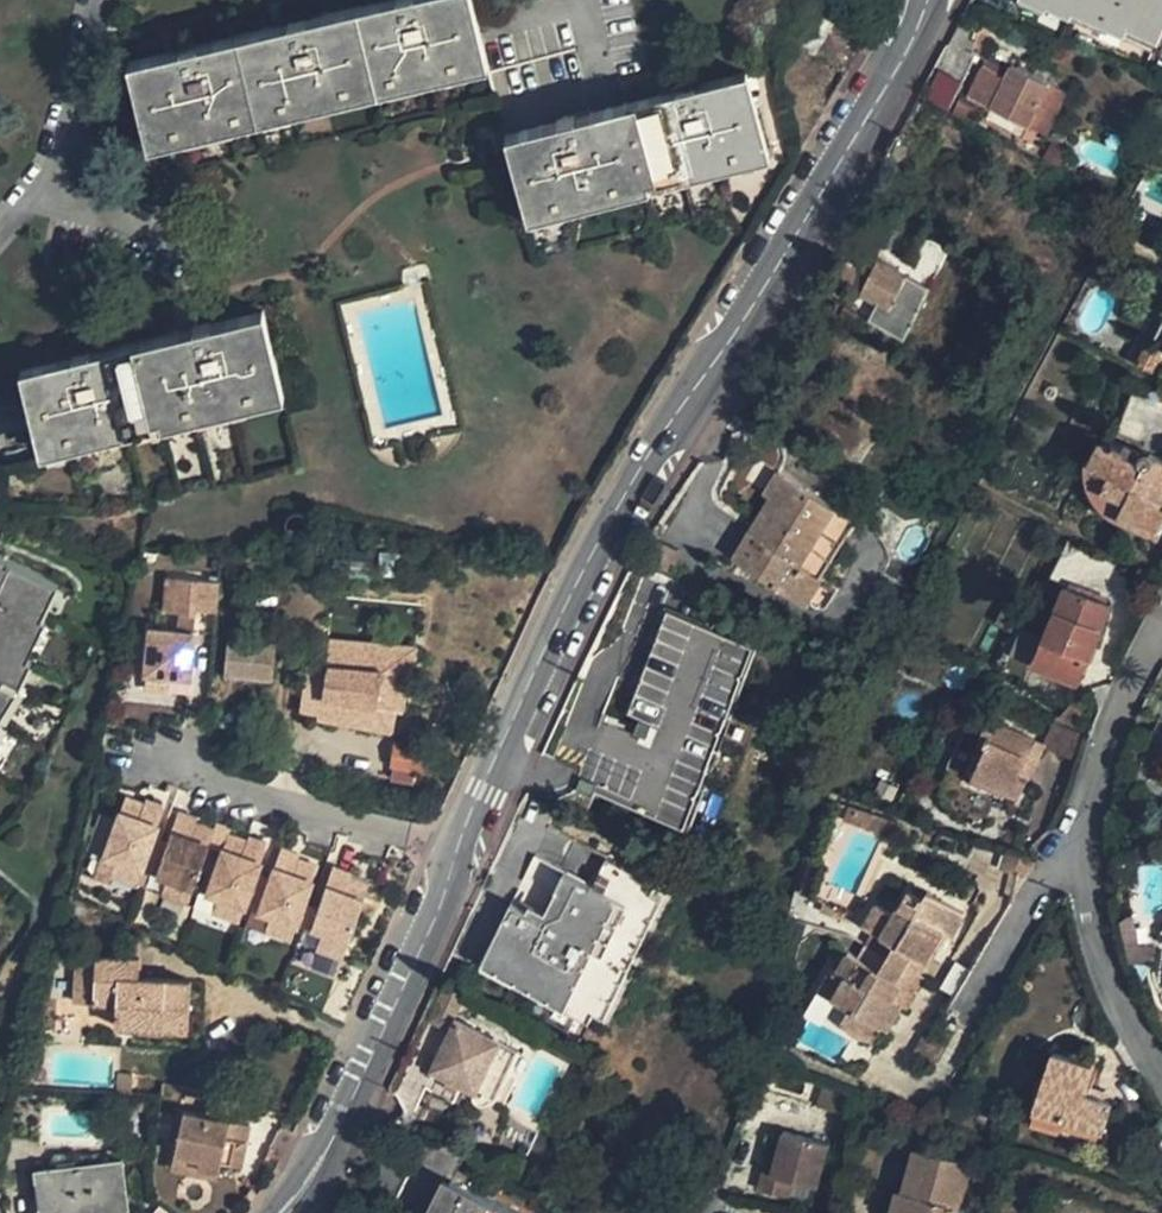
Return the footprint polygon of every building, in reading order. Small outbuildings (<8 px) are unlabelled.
[(145,129),(180,120),(182,129),(232,116),(230,108),(288,94),(291,102),(341,90),(339,81),(397,67),(399,76),(449,64),(447,55),(483,47),(471,0),(386,0),(128,63),(145,129)] [(1045,10),(1047,7),(1071,17),(1073,13),(1126,35),(1129,28),(1159,41),(1161,34),(1161,0),(1024,0),(1045,10)] [(985,58),(968,94),(1028,123),(1049,80),(1012,62),(1009,69),(985,58)] [(940,118),(957,81),(935,70),(918,107),(940,118)] [(505,138),(523,204),(558,194),(561,203),(612,190),(608,179),(666,165),(669,175),(719,161),(716,151),(767,137),(747,72),(505,138)] [(1049,80),(1028,123),(1047,132),(1068,89),(1049,80)] [(976,112),(953,102),(945,120),(967,131),(976,112)] [(905,331),(924,278),(874,260),(861,297),(874,301),(868,320),(905,331)] [(23,362),(42,428),(77,418),(79,426),(129,411),(127,402),(184,385),(186,394),(236,379),(234,370),(279,356),(260,291),(23,362)] [(851,317),(837,311),(833,320),(847,327),(851,317)] [(1161,438),(1161,405),(1125,402),(1122,434),(1161,438)] [(1161,514),(1161,456),(1151,450),(1148,457),(1124,445),(1121,449),(1102,440),(1093,458),(1111,468),(1103,485),(1125,498),(1119,511),(1154,529),(1161,514)] [(849,521),(769,473),(757,495),(763,499),(728,555),(799,600),(849,521)] [(2,681),(6,674),(19,647),(15,646),(31,614),(28,613),(44,580),(0,558),(0,685),(2,681)] [(213,614),(216,581),(168,575),(163,608),(182,610),(179,630),(152,626),(144,670),(168,673),(193,677),(204,613),(213,614)] [(31,614),(40,619),(57,586),(44,580),(28,613),(31,614)] [(1063,586),(1029,662),(1074,681),(1107,605),(1063,586)] [(629,708),(644,714),(655,685),(666,689),(692,619),(666,609),(629,708)] [(19,647),(28,652),(43,620),(40,619),(31,614),(15,646),(19,647)] [(593,744),(580,778),(583,779),(600,785),(629,796),(626,804),(682,825),(747,650),(711,636),(714,627),(692,619),(666,689),(655,685),(636,735),(601,722),(593,744)] [(747,650),(682,825),(693,829),(761,648),(713,630),(711,636),(747,650)] [(228,636),(226,657),(272,661),(274,641),(228,636)] [(303,713),(320,715),(323,704),(401,716),(405,717),(417,658),(316,643),(303,713)] [(19,647),(6,674),(19,680),(32,654),(28,652),(19,647)] [(224,679),(270,685),(272,661),(226,657),(224,679)] [(168,673),(144,670),(142,684),(166,687),(168,673)] [(14,688),(2,681),(0,685),(0,713),(14,688)] [(320,716),(400,728),(401,716),(323,704),(320,715),(303,713),(303,714),(320,716)] [(606,709),(601,722),(636,735),(641,722),(606,709)] [(1030,776),(1045,745),(990,717),(980,738),(989,743),(974,776),(1010,793),(1020,771),(1030,776)] [(1087,732),(1061,717),(1045,745),(1072,757),(1087,732)] [(432,752),(396,748),(395,770),(430,775),(432,752)] [(1010,793),(1019,797),(1030,776),(1020,771),(1010,793)] [(600,785),(583,779),(581,786),(598,792),(600,785)] [(600,785),(597,793),(626,804),(629,796),(600,785)] [(598,792),(581,786),(579,791),(596,798),(598,792)] [(154,833),(164,809),(146,803),(148,797),(131,790),(104,847),(117,853),(111,866),(134,876),(140,864),(154,833)] [(168,840),(155,870),(166,875),(160,888),(186,900),(208,851),(216,833),(195,824),(197,819),(181,811),(168,840)] [(216,833),(208,851),(221,856),(228,841),(230,835),(217,829),(216,833)] [(168,840),(154,833),(140,864),(155,870),(168,840)] [(247,849),(228,841),(221,856),(204,894),(218,901),(212,914),(234,924),(240,911),(252,883),(266,852),(249,845),(247,849)] [(517,902),(493,956),(588,998),(647,870),(611,854),(598,880),(571,868),(549,916),(517,902)] [(266,889),(254,917),(268,923),(262,935),(282,944),(291,925),(300,903),(310,880),(293,872),(295,865),(279,858),(266,889)] [(313,908),(304,930),(319,937),(313,952),(334,961),(365,888),(345,879),(346,875),(331,867),(313,908)] [(588,998),(493,956),(486,969),(612,1027),(676,883),(647,870),(588,998)] [(252,883),(240,911),(254,917),(266,889),(252,883)] [(842,1023),(874,1041),(883,1026),(889,1029),(910,990),(926,964),(929,965),(948,935),(952,938),(963,914),(927,894),(922,900),(907,894),(896,915),(875,904),(863,925),(894,944),(879,970),(873,968),(845,952),(834,971),(845,975),(834,997),(850,1006),(842,1023)] [(300,903),(291,925),(304,930),(313,908),(300,903)] [(190,986),(139,984),(139,965),(94,964),(94,972),(93,1008),(115,1009),(114,1031),(188,1034),(190,986)] [(74,1007),(93,1008),(94,972),(75,971),(74,1007)] [(429,1070),(475,1090),(477,1086),(494,1093),(505,1065),(498,1061),(505,1045),(497,1040),(453,1020),(429,1070)] [(1053,1053),(1031,1119),(1059,1129),(1063,1117),(1104,1131),(1114,1101),(1084,1091),(1092,1065),(1053,1053)] [(119,1073),(117,1092),(132,1094),(133,1074),(119,1073)] [(226,1124),(227,1116),(212,1113),(211,1121),(182,1116),(171,1171),(216,1180),(217,1171),(241,1175),(250,1129),(226,1124)] [(1063,1117),(1059,1129),(1100,1143),(1104,1131),(1063,1117)] [(757,1184),(789,1192),(793,1175),(818,1181),(828,1139),(781,1128),(780,1136),(772,1169),(761,1166),(757,1184)] [(772,1169),(780,1136),(770,1134),(761,1166),(772,1169)] [(885,1211),(891,1212),(896,1212),(937,1212),(940,1200),(947,1201),(958,1157),(909,1143),(897,1186),(891,1186),(885,1211)] [(39,1212),(128,1212),(122,1163),(34,1174),(39,1212)] [(428,1212),(435,1212),(451,1182),(445,1180),(428,1212)] [(452,1180),(451,1182),(435,1212),(519,1212),(452,1180)] [(947,1201),(940,1200),(937,1212),(945,1212),(947,1201)]
